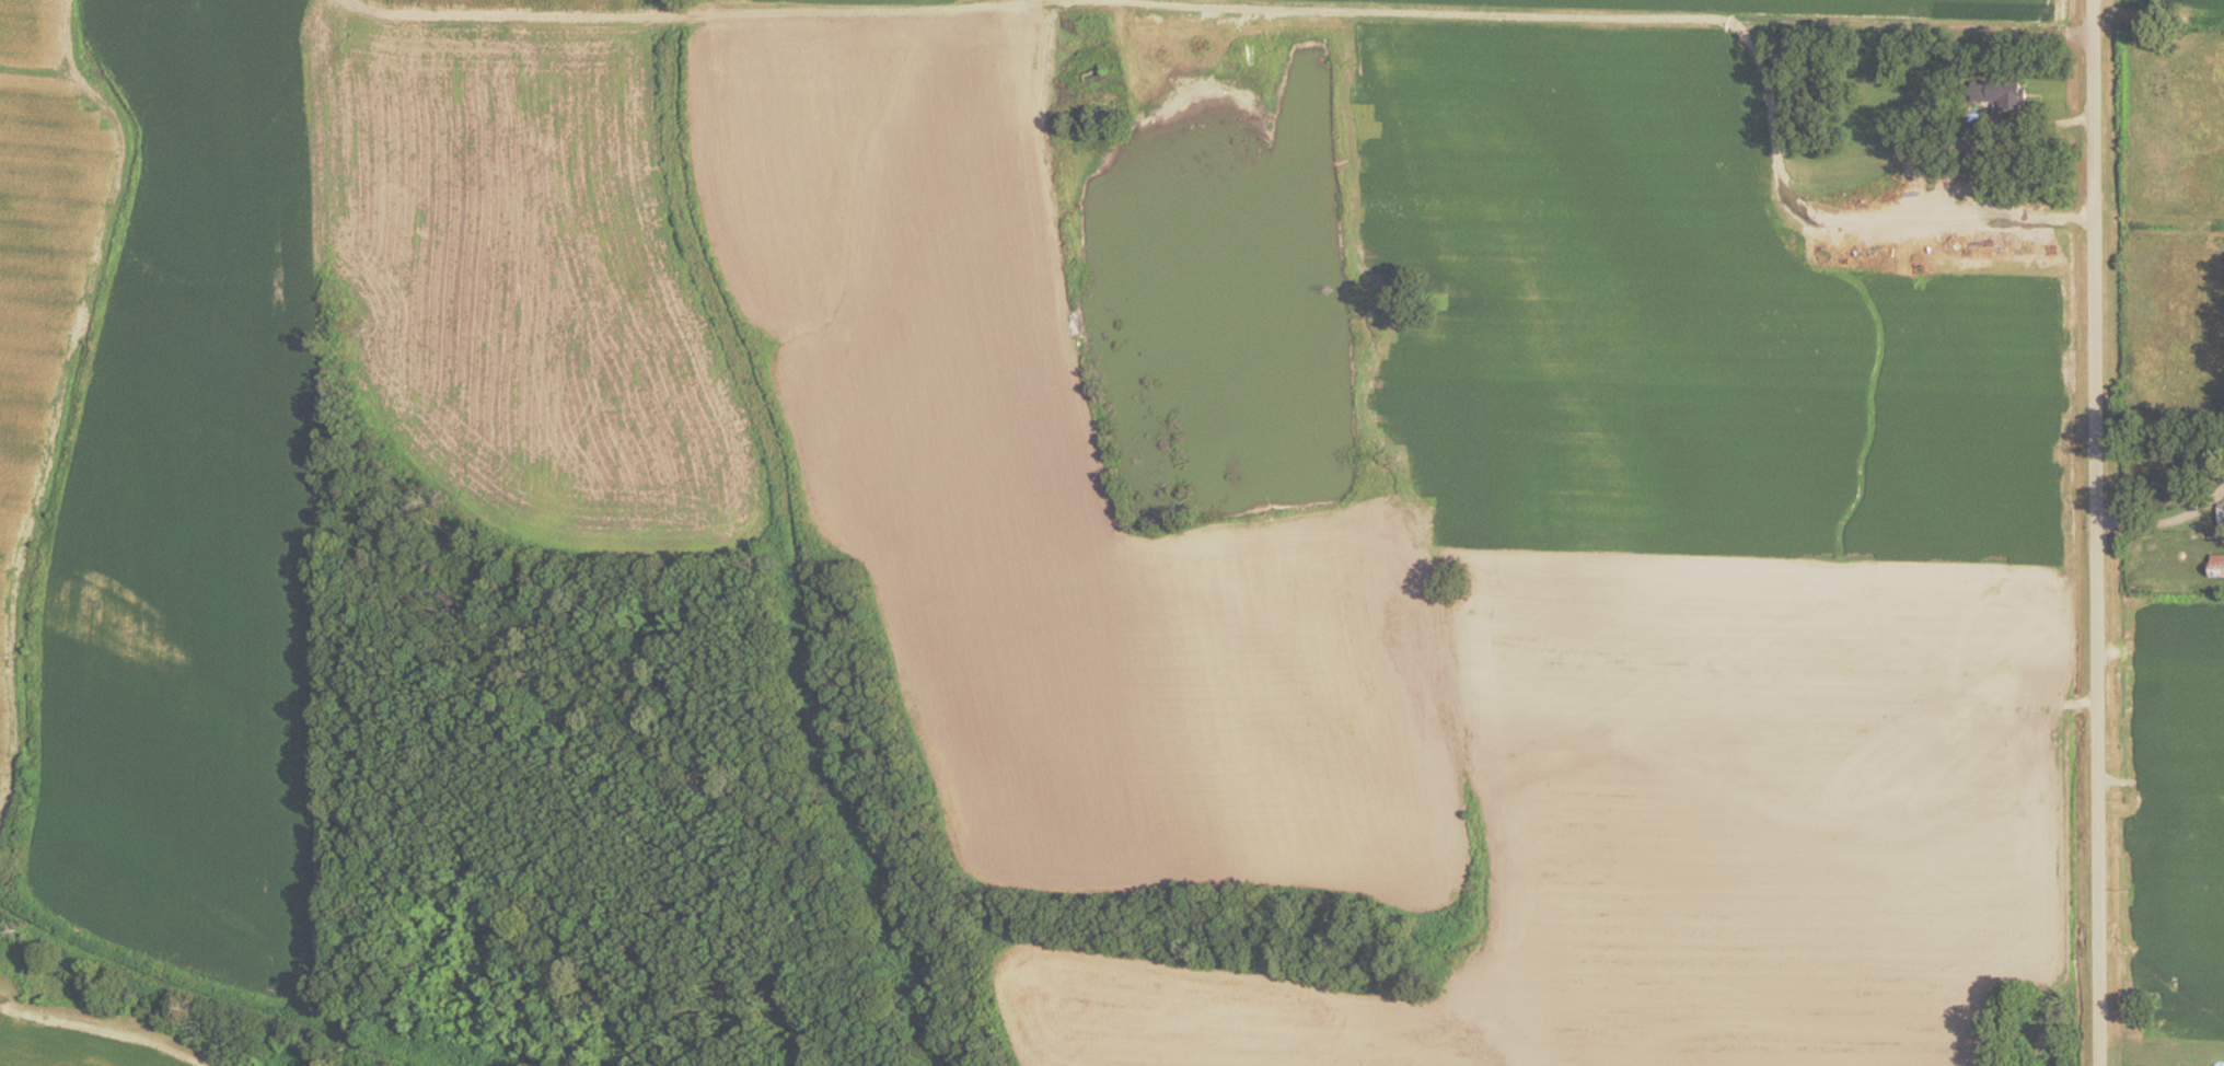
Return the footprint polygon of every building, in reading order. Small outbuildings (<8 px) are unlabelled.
[(2223,581),(2223,560),(2207,560),(2207,581),(2223,581)]
